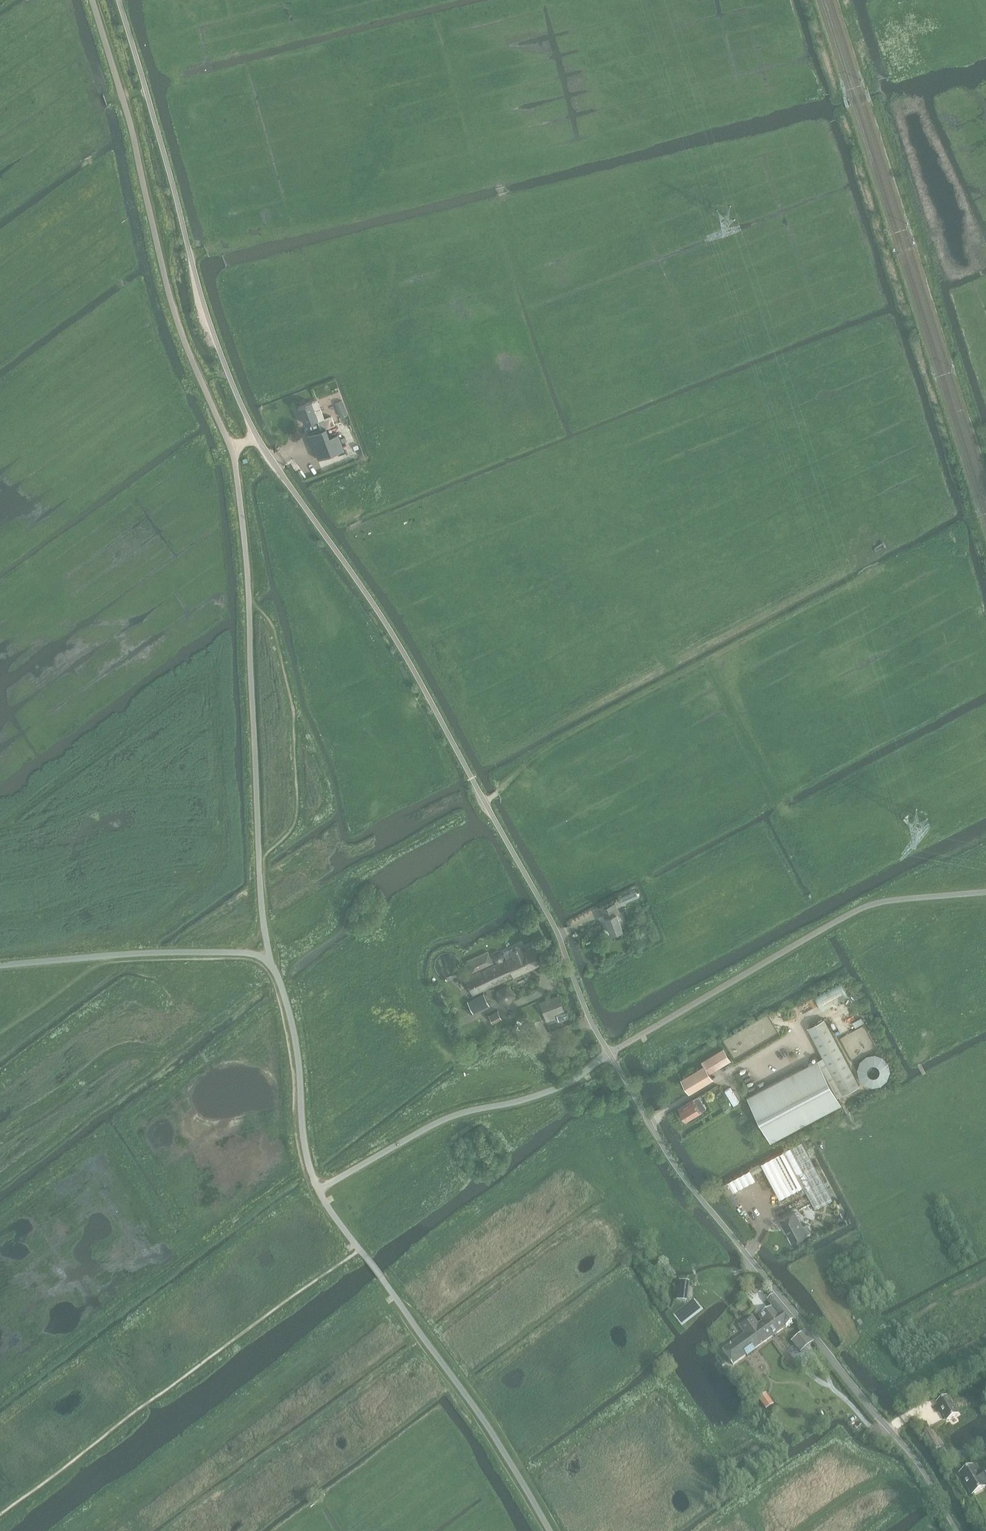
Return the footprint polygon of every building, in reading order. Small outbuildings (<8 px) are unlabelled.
[(344,449),(331,417),(324,419),(317,401),(311,403),(311,402),(298,407),(304,424),(317,419),(319,422),(318,422),(321,429),(308,434),(318,459),(344,449)] [(620,897),(622,903),(639,896),(636,891),(620,897)] [(604,918),(610,934),(622,929),(616,914),(618,913),(614,903),(601,908),(602,913),(604,918)] [(465,979),(472,995),(541,963),(533,946),(523,951),(520,945),(503,953),(506,960),(465,979)] [(489,952),(468,962),(473,972),(494,962),(489,952)] [(461,969),(461,967),(461,964),(460,963),(460,961),(458,959),(455,956),(452,955),(450,955),(448,955),(445,956),(442,958),(440,960),(439,962),(438,964),(438,967),(438,971),(439,973),(441,975),(444,977),(447,978),(448,979),(451,979),(454,978),(456,977),(457,975),(459,974),(460,972),(461,969)] [(815,997),(823,1011),(849,996),(841,982),(815,997)] [(513,1003),(513,987),(498,987),(498,1003),(513,1003)] [(483,993),(467,1001),(473,1013),(488,1005),(483,993)] [(539,1003),(545,1018),(563,1010),(558,995),(539,1003)] [(497,1011),(488,1016),(492,1023),(501,1018),(497,1011)] [(808,1027),(843,1094),(860,1085),(824,1019),(808,1027)] [(864,1025),(841,1037),(854,1061),(866,1055),(862,1046),(855,1050),(852,1044),(864,1038),(870,1049),(875,1046),(864,1025)] [(681,1079),(690,1093),(713,1079),(709,1073),(730,1061),(723,1049),(702,1062),(704,1065),(681,1079)] [(872,1089),(893,1074),(876,1051),(855,1066),(872,1089)] [(747,1097),(771,1141),(841,1104),(818,1060),(747,1097)] [(679,1108),(686,1120),(695,1115),(695,1116),(700,1113),(699,1112),(706,1108),(699,1095),(693,1099),(686,1103),(686,1104),(679,1108)] [(803,1186),(815,1208),(833,1199),(802,1141),(761,1163),(780,1198),(803,1186)] [(723,1185),(729,1195),(733,1192),(734,1193),(756,1180),(750,1170),(723,1185)] [(781,1220),(792,1241),(807,1234),(810,1232),(811,1229),(809,1225),(806,1225),(803,1227),(795,1212),(780,1220),(781,1220)] [(676,1302),(687,1303),(689,1284),(679,1283),(676,1302)] [(727,1347),(723,1350),(733,1366),(747,1356),(744,1352),(752,1346),(755,1350),(786,1327),(794,1320),(774,1296),(767,1301),(772,1307),(759,1317),(762,1322),(758,1325),(752,1316),(739,1326),(741,1329),(745,1334),(727,1347)] [(813,1342),(804,1332),(792,1342),(801,1353),(813,1342)] [(758,1396),(766,1407),(774,1402),(766,1391),(758,1396)] [(937,1403),(947,1421),(958,1415),(948,1397),(937,1403)] [(924,1432),(934,1450),(939,1447),(929,1429),(924,1432)] [(973,1495),(985,1488),(984,1484),(985,1483),(985,1477),(983,1471),(978,1474),(973,1467),(960,1474),(973,1495)]
